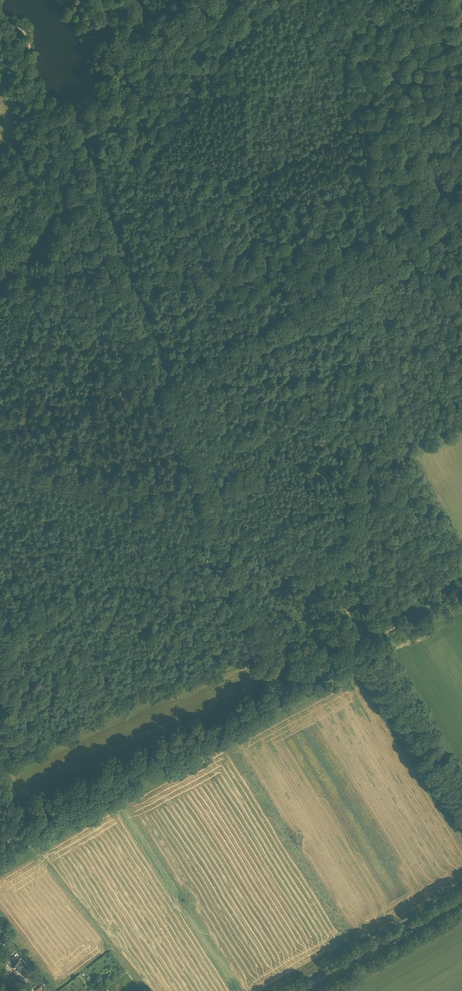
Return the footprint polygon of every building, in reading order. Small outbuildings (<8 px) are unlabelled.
[(18,970),(24,964),(21,962),(22,961),(19,958),(17,961),(7,958),(5,963),(6,963),(6,964),(8,965),(9,964),(13,966),(13,965),(18,970)] [(30,973),(28,971),(26,970),(22,966),(24,964),(18,970),(18,971),(19,972),(20,972),(21,971),(26,976),(30,973)] [(36,983),(40,978),(35,974),(31,978),(36,983)] [(85,975),(83,977),(90,985),(91,983),(85,975)]
